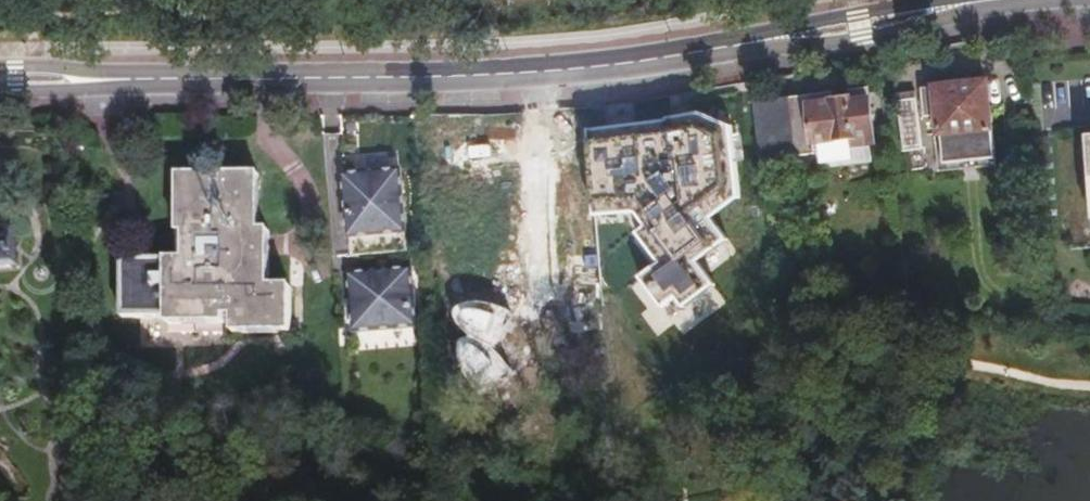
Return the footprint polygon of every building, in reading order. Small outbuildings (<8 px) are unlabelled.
[(953,81),(925,85),(928,114),(943,113),(950,167),(998,163),(987,77),(979,78),(977,65),(951,68),(953,81)] [(833,88),(754,99),(761,155),(821,147),(823,165),(874,159),(871,140),(877,140),(870,83),(848,86),(849,95),(834,96),(833,88)] [(923,148),(916,93),(898,95),(906,150),(923,148)] [(668,117),(590,127),(594,214),(633,210),(638,211),(647,224),(638,230),(661,260),(641,275),(664,305),(678,295),(686,305),(716,282),(698,260),(728,237),(713,215),(741,195),(733,123),(702,109),(668,115),(668,117)] [(465,151),(432,152),(432,166),(466,165),(465,151)] [(350,252),(405,249),(400,168),(345,171),(350,252)] [(122,260),(122,319),(166,318),(167,328),(224,326),(224,320),(233,320),(233,332),(289,331),(287,287),(269,287),(266,228),(261,229),(259,173),(222,174),(222,177),(208,177),(208,175),(175,175),(178,259),(122,260)] [(15,265),(11,229),(0,230),(0,266),(15,265)] [(350,328),(410,325),(407,271),(348,274),(350,328)]
